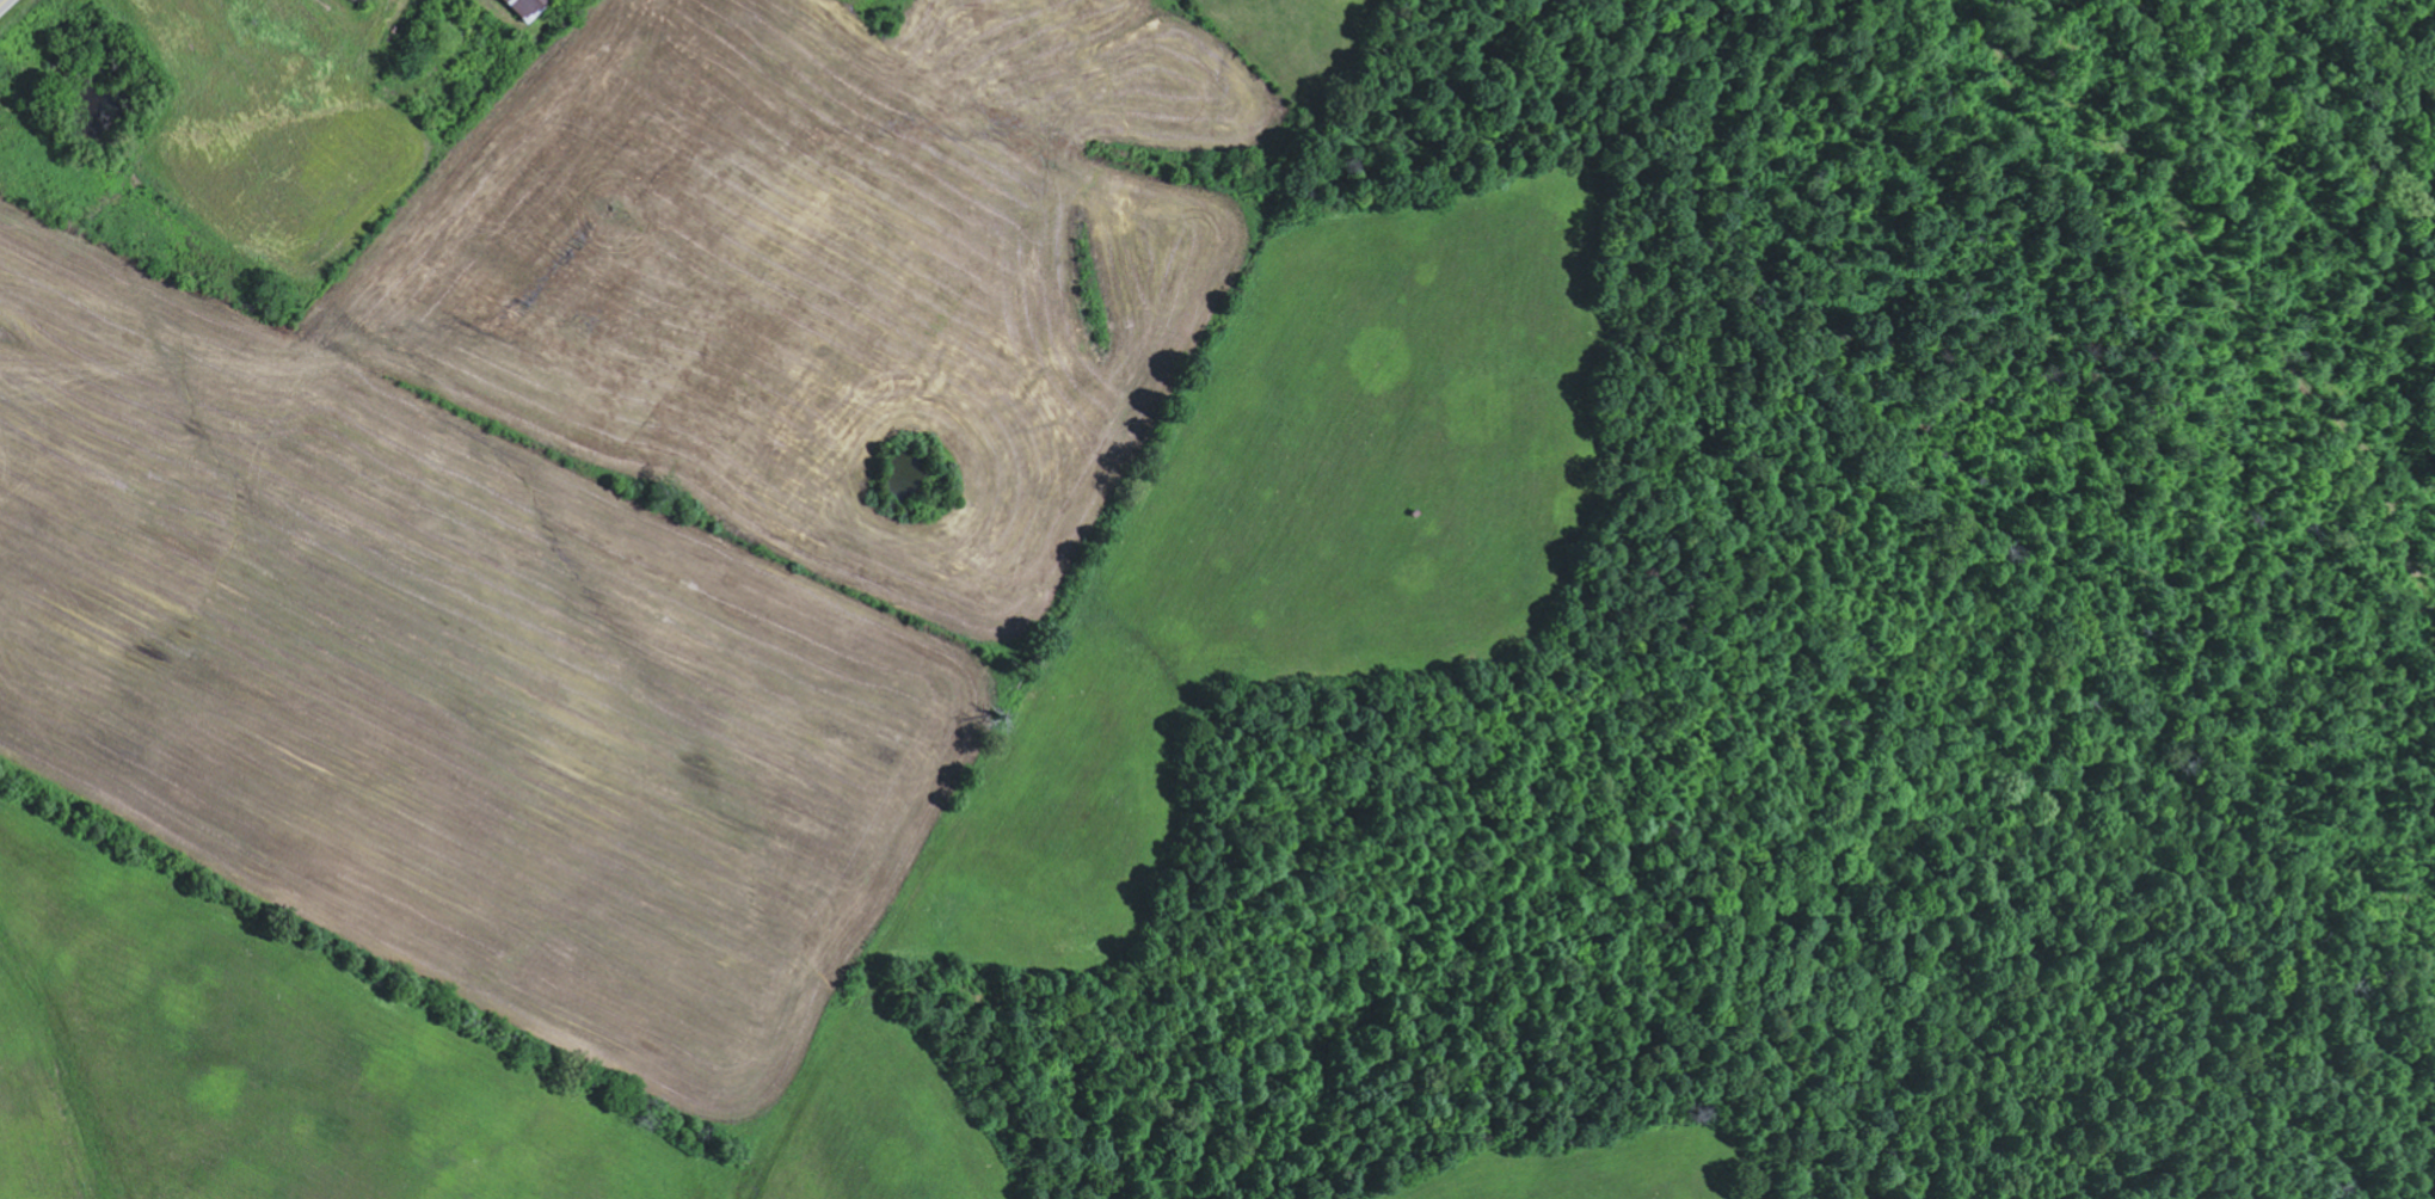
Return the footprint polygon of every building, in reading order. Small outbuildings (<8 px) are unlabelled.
[(530,23),(550,4),(546,0),(508,0),(530,23)]
